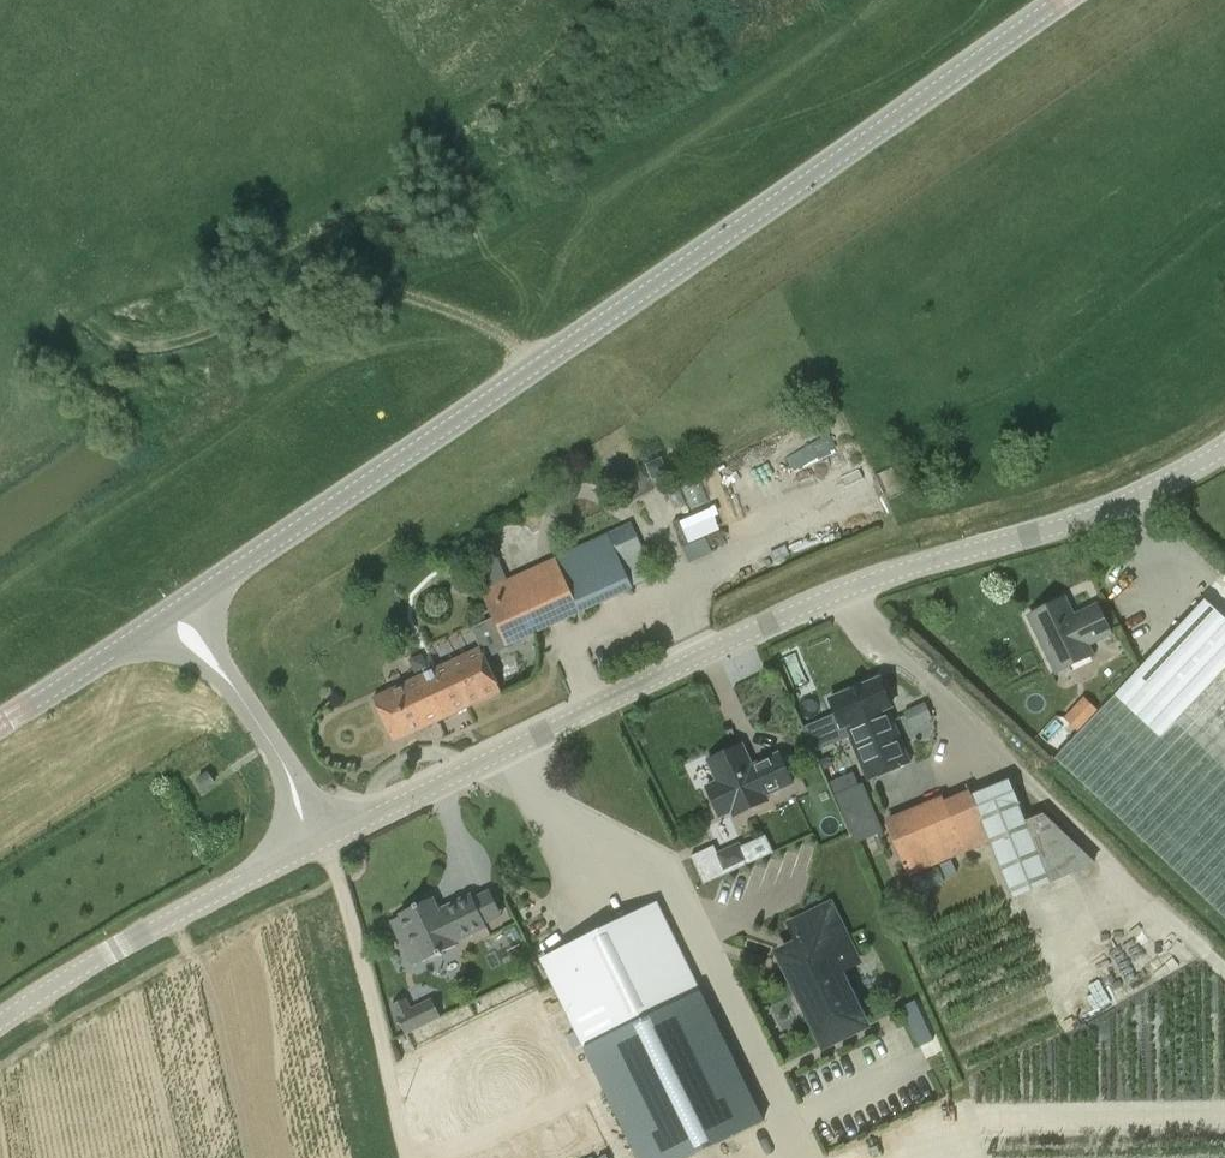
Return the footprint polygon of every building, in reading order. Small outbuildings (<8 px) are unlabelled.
[(662,459),(646,466),(653,482),(669,475),(662,459)] [(693,542),(727,529),(718,505),(684,518),(693,542)] [(481,592),(506,645),(655,575),(637,535),(613,546),(607,533),(481,592)] [(1029,615),(1057,673),(1095,655),(1089,643),(1111,633),(1097,605),(1074,616),(1065,598),(1029,615)] [(1056,758),(1224,917),(1224,618),(1205,599),(1056,758)] [(394,741),(501,691),(480,647),(373,698),(394,741)] [(411,671),(413,677),(426,671),(420,660),(414,663),(411,671)] [(846,726),(851,738),(893,721),(888,709),(892,707),(879,677),(830,698),(842,727),(846,726)] [(924,703),(903,711),(910,729),(932,721),(924,703)] [(893,721),(851,738),(869,780),(911,763),(893,721)] [(743,744),(708,760),(717,781),(707,786),(721,817),(732,812),(734,816),(768,800),(766,796),(793,783),(779,753),(753,765),(743,744)] [(204,788),(214,781),(208,771),(198,778),(204,788)] [(887,824),(908,876),(990,841),(1013,897),(1096,863),(1044,813),(1026,821),(1010,780),(972,794),(970,790),(887,824)] [(857,842),(882,831),(862,784),(836,795),(857,842)] [(723,872),(749,861),(740,842),(715,854),(723,872)] [(946,877),(956,873),(950,860),(941,865),(946,877)] [(487,926),(471,895),(439,909),(433,897),(388,918),(400,945),(412,940),(423,961),(456,946),(454,942),(487,926)] [(785,922),(794,941),(773,951),(822,1052),(872,1028),(845,972),(863,963),(832,899),(785,922)] [(763,1121),(658,905),(542,962),(637,1157),(688,1157),(763,1121)] [(392,1005),(405,1031),(441,1014),(432,996),(412,1006),(407,998),(392,1005)]
